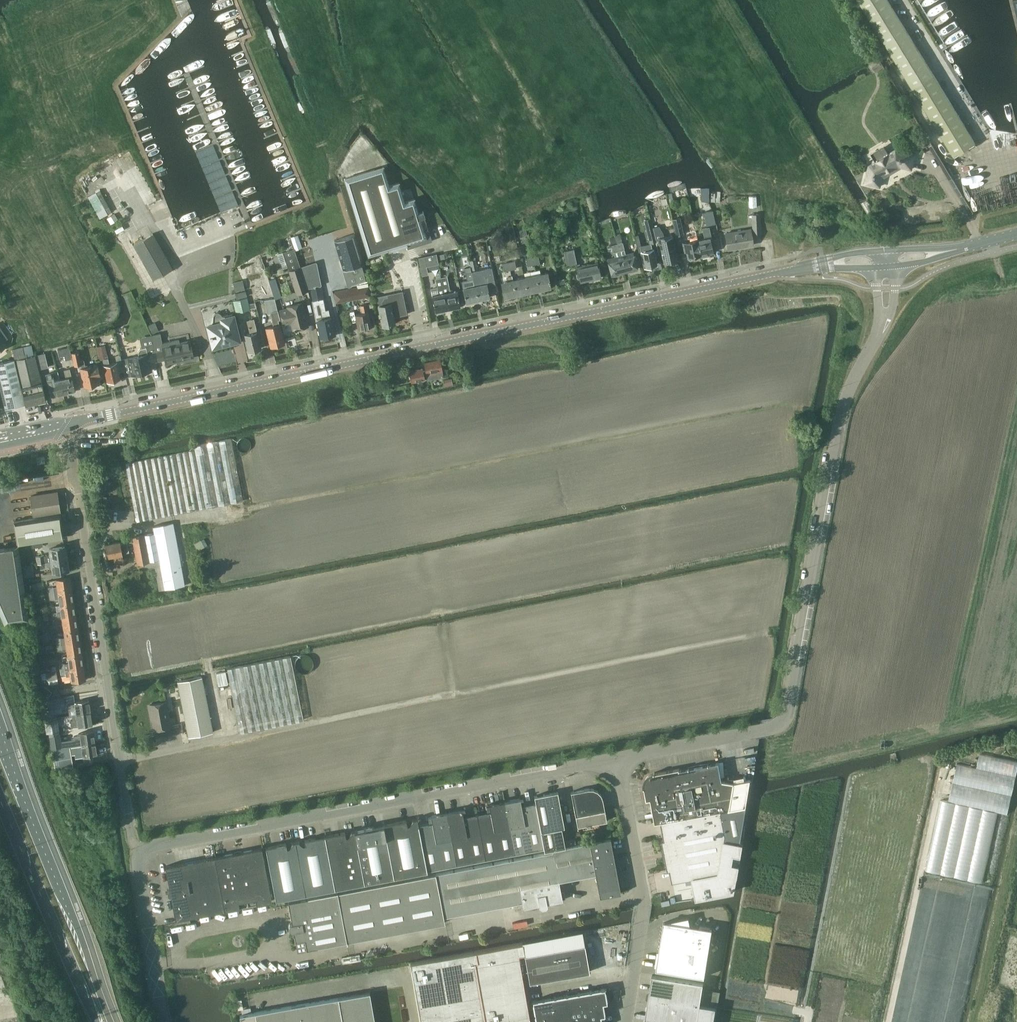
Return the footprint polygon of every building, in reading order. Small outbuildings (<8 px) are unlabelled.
[(976,142),(889,0),(858,0),(954,156),(976,142)] [(879,58),(870,64),(875,72),(884,67),(879,58)] [(915,154),(896,149),(870,165),(865,183),(880,186),(883,175),(899,166),(912,169),(915,154)] [(384,167),(345,179),(368,256),(387,251),(388,252),(389,252),(388,250),(405,245),(406,247),(407,246),(406,244),(411,243),(412,247),(431,241),(424,218),(423,212),(418,214),(414,200),(405,203),(399,183),(390,186),(384,167)] [(100,216),(112,210),(106,198),(101,200),(97,190),(89,194),(100,216)] [(720,193),(711,190),(711,201),(720,201),(720,193)] [(757,206),(756,195),(749,195),(749,206),(757,206)] [(586,197),(590,210),(595,209),(591,196),(586,197)] [(714,212),(703,215),(706,225),(717,223),(714,212)] [(114,213),(107,218),(111,223),(118,219),(114,213)] [(759,213),(752,214),(753,235),(760,235),(759,213)] [(650,242),(656,241),(654,232),(653,227),(651,217),(645,219),(650,242)] [(680,217),(672,219),(675,235),(683,233),(680,217)] [(659,225),(653,227),(654,232),(656,241),(659,240),(664,262),(677,259),(674,242),(672,235),(664,236),(659,225)] [(704,237),(698,239),(701,254),(701,256),(710,254),(710,253),(714,252),(713,248),(715,248),(713,237),(712,238),(709,226),(702,227),(704,237)] [(728,248),(753,244),(750,228),(726,232),(728,248)] [(697,255),(701,254),(698,239),(696,230),(689,232),(691,241),(683,242),(685,252),(686,252),(687,258),(689,257),(689,259),(697,257),(697,255)] [(150,231),(133,241),(156,282),(173,272),(172,269),(150,231)] [(298,234),(291,237),(295,250),(302,247),(298,234)] [(364,263),(354,234),(334,240),(343,270),(364,263)] [(622,242),(617,244),(624,271),(637,268),(633,252),(626,254),(622,242)] [(651,243),(640,246),(644,266),(656,263),(653,249),(652,249),(651,243)] [(612,274),(624,271),(617,244),(612,245),(615,257),(608,259),(612,274)] [(278,253),(277,255),(279,261),(281,262),(285,260),(287,267),(288,272),(296,294),(307,291),(307,288),(300,267),(294,248),(283,252),(278,253)] [(567,266),(577,264),(574,248),(564,250),(567,266)] [(426,255),(424,255),(426,265),(438,263),(437,259),(436,253),(426,255)] [(470,260),(469,261),(471,271),(478,269),(475,259),(470,260)] [(597,261),(577,266),(580,281),(601,277),(597,261)] [(368,279),(364,263),(343,270),(348,286),(368,279)] [(478,270),(472,272),(478,300),(489,297),(487,284),(486,283),(481,284),(478,270)] [(535,271),(536,275),(539,289),(550,287),(547,273),(541,274),(540,270),(535,271)] [(524,278),(527,292),(539,289),(536,275),(535,271),(530,272),(531,276),(524,278)] [(468,287),(463,288),(466,302),(478,300),(472,272),(465,273),(468,287)] [(515,294),(527,292),(524,278),(517,279),(516,275),(511,276),(515,294)] [(447,276),(441,277),(448,309),(460,306),(457,290),(450,292),(447,276)] [(500,283),(503,297),(515,294),(511,276),(508,277),(508,281),(500,283)] [(435,311),(448,309),(441,277),(435,279),(437,287),(430,289),(435,311)] [(275,278),(269,280),(275,298),(281,296),(275,278)] [(233,282),(235,292),(245,289),(243,279),(233,282)] [(321,286),(311,287),(313,301),(323,299),(321,286)] [(358,297),(370,295),(368,286),(357,288),(358,297)] [(378,305),(383,326),(387,325),(387,326),(390,326),(390,324),(394,324),(393,316),(398,315),(398,316),(406,314),(406,315),(407,314),(407,313),(407,314),(405,305),(405,304),(404,304),(403,295),(403,294),(402,294),(402,292),(401,292),(402,295),(395,297),(395,296),(384,299),(383,300),(384,304),(378,305)] [(236,312),(256,307),(255,303),(248,305),(247,298),(233,301),(236,312)] [(271,346),(284,343),(278,320),(280,320),(275,298),(264,300),(267,314),(270,313),(273,326),(266,327),(271,346)] [(323,299),(312,301),(314,312),(316,321),(317,321),(321,336),(334,334),(331,316),(330,316),(328,309),(325,310),(323,299)] [(296,329),(308,326),(306,317),(305,317),(304,311),(302,303),(287,306),(287,308),(279,310),(283,324),(291,322),(293,330),(294,330),(297,330),(296,329)] [(358,329),(371,326),(368,312),(367,312),(366,305),(361,306),(362,313),(355,314),(358,329)] [(239,340),(239,339),(238,339),(233,317),(233,316),(232,316),(229,317),(228,314),(222,316),(220,313),(218,312),(215,313),(213,315),(213,318),(212,325),(209,326),(209,325),(208,326),(208,327),(208,326),(210,335),(210,337),(211,337),(213,345),(213,346),(214,346),(238,340),(239,340)] [(247,321),(250,334),(244,336),(248,352),(260,349),(253,319),(247,321)] [(159,331),(155,321),(148,325),(152,333),(159,331)] [(153,335),(151,335),(151,336),(154,345),(157,360),(165,359),(166,364),(175,362),(183,360),(193,358),(190,341),(180,343),(179,339),(162,343),(160,333),(153,335)] [(105,344),(96,346),(100,360),(108,358),(105,344)] [(0,363),(0,388),(5,408),(7,408),(7,411),(12,410),(13,406),(25,404),(25,405),(46,400),(42,382),(41,382),(34,354),(31,345),(23,347),(12,349),(15,359),(0,363)] [(138,356),(128,358),(132,375),(151,371),(149,362),(157,360),(154,345),(141,348),(140,348),(138,352),(139,356),(138,356)] [(65,360),(72,359),(69,347),(57,350),(59,357),(64,356),(65,360)] [(78,352),(72,353),(74,366),(81,364),(82,367),(81,368),(85,387),(98,384),(97,378),(97,376),(99,376),(97,365),(88,367),(87,365),(85,365),(84,360),(80,361),(78,352)] [(40,369),(48,367),(45,353),(36,355),(40,369)] [(107,382),(120,379),(116,363),(109,364),(108,358),(101,360),(107,382)] [(427,379),(443,376),(440,359),(424,362),(426,372),(423,373),(422,367),(410,370),(412,380),(426,377),(427,379)] [(65,377),(59,379),(63,393),(74,390),(70,368),(63,370),(65,377)] [(51,396),(63,393),(59,379),(54,380),(52,372),(46,374),(51,396)] [(370,393),(383,392),(382,382),(369,383),(370,393)] [(137,520),(243,500),(231,438),(194,445),(195,449),(125,462),(137,520)] [(251,446),(251,444),(250,442),(249,440),(248,439),(246,438),(244,438),(242,438),(240,439),(239,440),(238,441),(237,443),(237,445),(237,447),(238,449),(239,450),(241,451),(242,452),(244,452),(246,451),(248,450),(249,449),(250,447),(251,446)] [(58,489),(30,493),(33,510),(49,507),(50,513),(62,511),(58,489)] [(16,520),(19,541),(64,535),(61,513),(16,520)] [(173,522),(153,525),(154,532),(144,534),(149,561),(159,559),(165,589),(184,585),(173,522)] [(149,561),(144,534),(132,536),(137,564),(149,561)] [(207,545),(204,539),(194,543),(197,549),(207,545)] [(122,552),(129,551),(128,544),(133,543),(133,540),(120,543),(120,541),(105,544),(108,557),(114,555),(116,562),(123,560),(122,552)] [(50,555),(44,556),(45,561),(67,558),(65,546),(49,548),(50,555)] [(44,554),(36,555),(37,562),(45,561),(44,556),(44,554)] [(69,570),(67,558),(45,561),(37,562),(38,564),(25,565),(26,571),(37,570),(46,568),(46,566),(52,565),(53,572),(69,570)] [(48,587),(49,593),(72,590),(70,577),(56,579),(57,586),(48,587)] [(74,602),(72,590),(49,593),(50,600),(59,598),(60,605),(74,602)] [(52,613),(52,619),(76,615),(74,602),(60,605),(61,611),(52,613)] [(53,625),(63,624),(64,630),(78,628),(76,615),(52,619),(53,625)] [(44,620),(36,622),(37,628),(49,627),(48,620),(44,620)] [(55,638),(56,644),(80,640),(78,628),(64,630),(65,637),(55,638)] [(82,653),(80,640),(56,644),(57,650),(67,649),(68,655),(82,653)] [(59,664),(60,669),(84,666),(82,653),(68,655),(69,662),(59,664)] [(290,655),(227,668),(240,732),(303,719),(290,655)] [(86,678),(84,666),(60,669),(61,675),(70,674),(71,681),(86,678)] [(47,680),(58,679),(56,671),(41,673),(43,679),(47,678),(47,680)] [(225,671),(216,672),(218,686),(228,684),(225,671)] [(189,737),(213,732),(201,676),(178,681),(189,737)] [(47,698),(60,696),(58,683),(45,685),(47,698)] [(43,710),(43,711),(43,713),(44,719),(55,717),(53,708),(63,706),(65,706),(63,696),(47,699),(49,707),(49,709),(43,710)] [(68,704),(69,715),(91,711),(89,700),(75,702),(75,703),(68,704)] [(154,729),(170,726),(165,701),(150,704),(154,729)] [(92,723),(91,711),(69,715),(70,715),(72,715),(72,719),(70,719),(71,726),(92,723)] [(55,717),(44,719),(45,720),(47,733),(49,733),(59,731),(60,731),(57,717),(55,717)] [(59,731),(49,733),(51,749),(81,744),(95,742),(93,730),(79,732),(80,735),(74,735),(75,739),(61,741),(59,731)] [(1001,746),(999,740),(984,743),(985,749),(1001,746)] [(97,754),(95,742),(81,744),(82,749),(80,749),(80,754),(83,754),(83,756),(97,754)] [(74,766),(70,746),(52,750),(55,770),(74,766)] [(1016,772),(1016,761),(978,753),(975,768),(1016,776),(1016,772)] [(644,787),(644,788),(647,800),(650,799),(655,822),(661,821),(746,805),(750,779),(734,782),(722,780),(719,762),(679,769),(679,768),(655,773),(654,772),(654,773),(652,773),(649,775),(648,776),(646,778),(645,780),(644,782),(644,785),(644,787)] [(998,812),(1008,814),(1016,777),(956,764),(948,802),(955,803),(969,806),(983,809),(998,812)] [(604,809),(602,798),(600,794),(597,790),(592,788),(587,788),(570,791),(575,815),(604,809)] [(540,831),(561,827),(564,826),(557,791),(534,796),(540,831)] [(514,853),(543,848),(544,848),(540,831),(535,803),(521,805),(520,798),(504,801),(514,853)] [(941,800),(926,872),(940,875),(955,803),(948,802),(941,800)] [(490,811),(477,814),(485,859),(514,853),(504,801),(489,804),(490,811)] [(955,803),(940,875),(954,878),(969,806),(955,803)] [(746,805),(661,821),(664,839),(662,840),(667,870),(670,870),(672,881),(692,878),(696,899),(735,891),(743,843),(740,843),(746,805)] [(969,806),(954,878),(968,881),(983,809),(969,806)] [(462,809),(446,812),(456,864),(485,859),(477,814),(463,816),(462,809)] [(575,815),(577,826),(586,824),(586,826),(590,825),(590,824),(606,820),(604,809),(575,815)] [(983,884),(998,812),(983,809),(968,881),(983,884)] [(430,815),(432,822),(418,825),(427,870),(456,864),(446,812),(430,815)] [(406,820),(383,824),(393,877),(427,870),(418,825),(417,818),(412,819),(410,822),(409,825),(407,825),(406,822),(406,820)] [(370,863),(361,865),(364,882),(393,877),(383,824),(363,828),(370,863)] [(543,848),(544,850),(565,846),(561,827),(540,831),(544,848),(543,848)] [(363,828),(354,830),(361,865),(370,863),(363,828)] [(345,831),(324,835),(334,888),(361,883),(364,882),(361,865),(354,830),(351,830),(349,833),(348,836),(346,837),(345,833),(345,831)] [(285,843),(265,847),(276,899),(334,888),(324,835),(304,839),(304,841),(305,844),(303,845),(300,843),(297,840),(292,842),(290,845),(288,847),(286,848),(286,845),(285,843)] [(620,892),(610,839),(589,843),(595,873),(599,896),(620,892)] [(589,843),(553,850),(559,880),(595,873),(589,843)] [(225,909),(272,900),(262,847),(214,856),(225,909)] [(553,850),(435,873),(443,916),(522,901),(523,907),(538,904),(539,906),(541,907),(545,907),(547,904),(546,902),(562,899),(559,880),(553,850)] [(225,909),(214,856),(183,862),(193,915),(225,909)] [(183,862),(165,865),(175,919),(193,915),(183,862)] [(444,922),(443,916),(435,873),(288,901),(292,922),(290,923),(288,925),(289,929),(291,931),(293,930),(297,950),(444,922)] [(656,969),(704,977),(712,928),(690,925),(689,917),(663,922),(656,969)] [(582,933),(522,943),(529,982),(589,971),(582,933)] [(476,951),(478,961),(488,1021),(533,1021),(519,943),(476,951)] [(410,962),(410,963),(410,964),(420,1021),(488,1021),(478,961),(476,951),(410,962)] [(645,1018),(670,1021),(713,1021),(716,1007),(700,1004),(703,983),(652,974),(645,1018)] [(607,1002),(604,987),(532,1000),(536,1021),(601,1021),(600,1015),(604,1014),(602,1002),(607,1002)] [(369,991),(239,1014),(241,1021),(375,1021),(369,991)]
